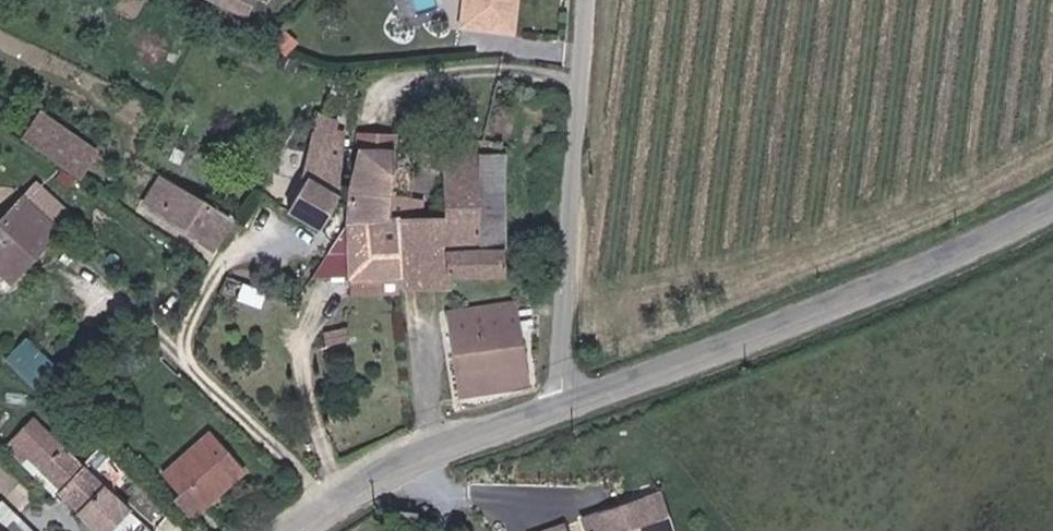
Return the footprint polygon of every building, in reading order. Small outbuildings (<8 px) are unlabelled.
[(180,3),(224,23),(232,5),(221,0),(181,0),(180,3)] [(465,19),(513,24),(515,0),(467,0),(465,19)] [(40,109),(18,135),(78,174),(98,150),(40,109)] [(338,193),(345,130),(339,129),(340,118),(319,110),(303,175),(338,193)] [(391,148),(360,147),(348,186),(345,219),(386,214),(390,163),(391,148)] [(440,214),(396,214),(398,274),(399,287),(449,286),(448,274),(503,272),(502,246),(478,245),(476,153),(440,152),(440,214)] [(503,154),(476,153),(478,245),(502,246),(503,154)] [(303,175),(284,206),(313,223),(315,223),(338,193),(303,175)] [(230,215),(213,204),(210,209),(165,181),(154,198),(160,202),(154,211),(201,240),(210,246),(230,215)] [(0,223),(0,286),(3,289),(35,257),(59,231),(24,197),(0,223)] [(154,198),(148,207),(154,211),(160,202),(154,198)] [(386,214),(345,219),(345,221),(330,243),(312,275),(351,275),(398,274),(396,214),(386,214)] [(399,293),(399,287),(398,274),(351,275),(351,292),(399,293)] [(524,381),(511,303),(442,314),(455,392),(524,381)] [(34,416),(6,445),(93,530),(107,530),(129,509),(34,416)] [(154,478),(190,519),(243,472),(207,431),(154,478)] [(587,530),(671,530),(659,494),(584,520),(587,530)] [(407,509),(390,507),(389,517),(405,519),(407,509)]
